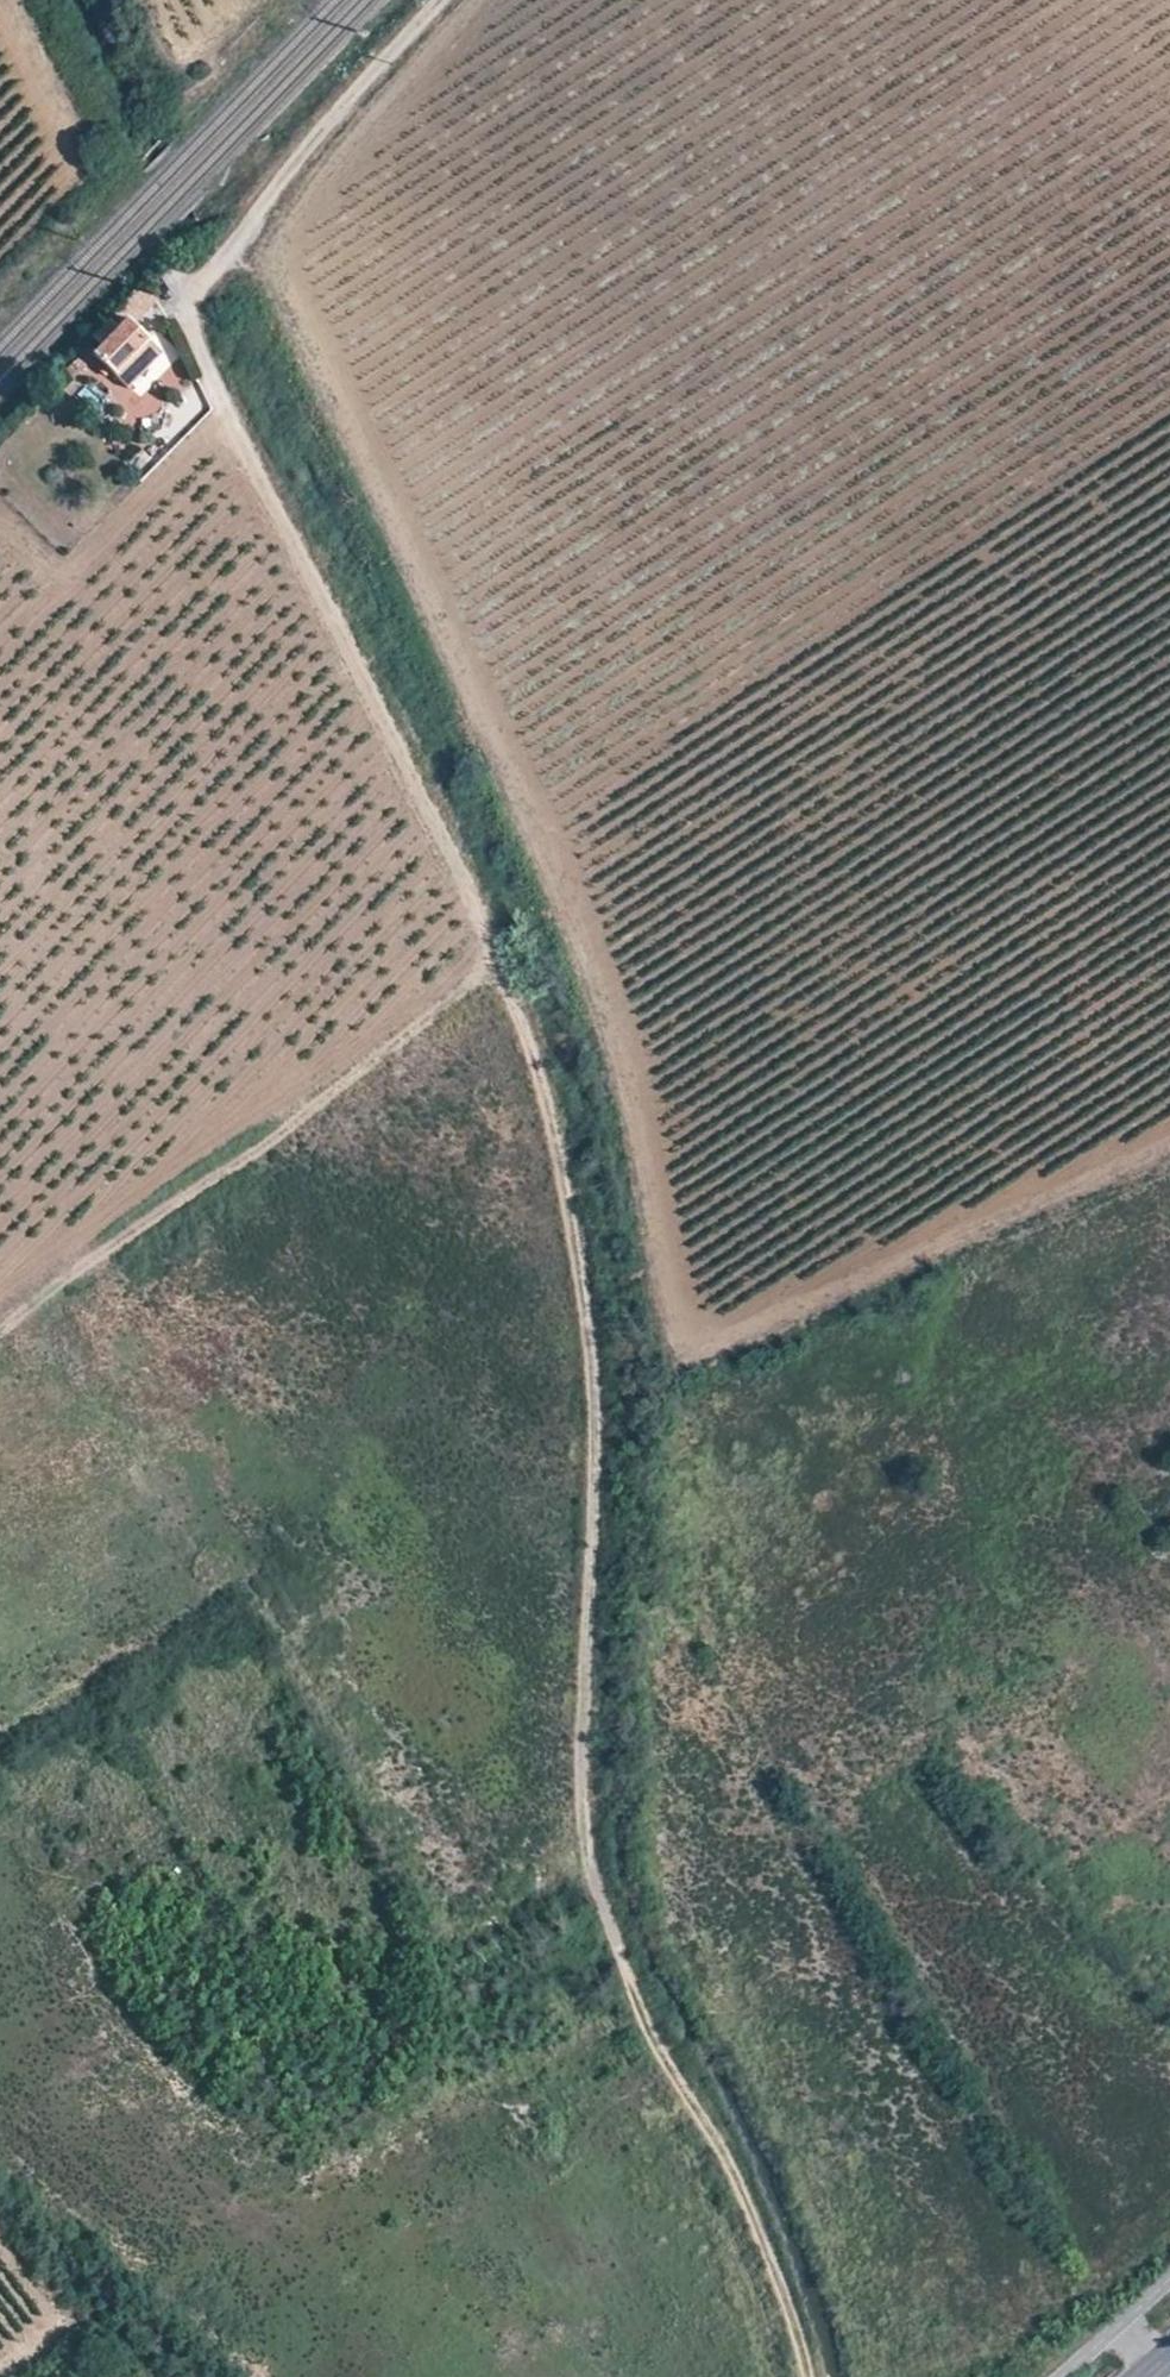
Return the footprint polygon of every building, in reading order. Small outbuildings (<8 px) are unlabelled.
[(100,356),(118,373),(146,344),(128,326),(100,356)]
